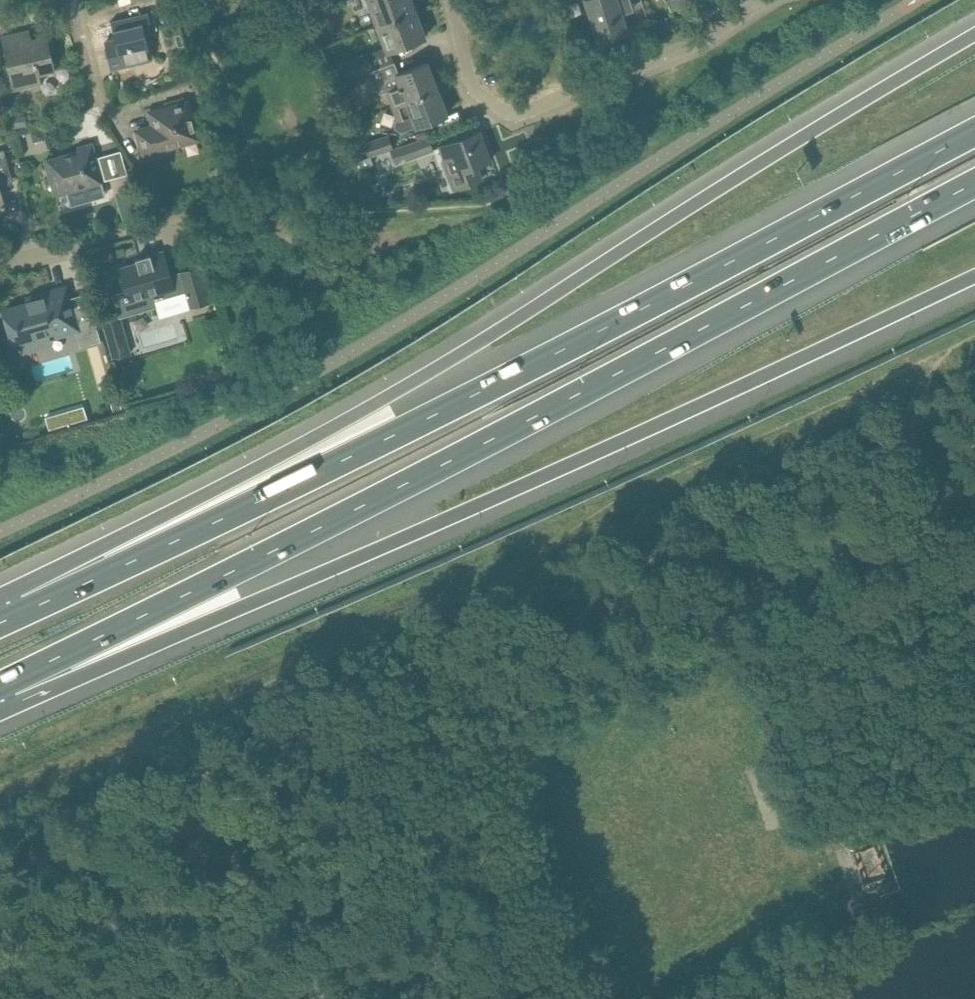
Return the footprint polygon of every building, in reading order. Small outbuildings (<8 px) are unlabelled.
[(377,26),(415,11),(411,0),(368,0),(377,26)] [(630,2),(629,0),(584,0),(598,42),(628,32),(619,5),(630,2)] [(672,11),(698,0),(667,0),(672,11)] [(578,1),(568,4),(572,16),(582,13),(578,1)] [(415,11),(377,26),(387,51),(425,37),(415,11)] [(152,60),(151,56),(145,30),(152,29),(148,12),(111,20),(115,37),(104,40),(111,70),(152,60)] [(665,16),(653,21),(657,31),(669,26),(665,16)] [(55,70),(46,35),(24,41),(22,31),(2,36),(15,89),(41,83),(39,74),(55,70)] [(340,63),(346,79),(371,69),(366,54),(340,63)] [(387,91),(393,105),(438,88),(427,62),(399,73),(394,62),(370,71),(370,72),(339,84),(343,96),(381,82),(385,92),(387,91)] [(416,126),(427,122),(448,114),(438,88),(393,105),(398,119),(397,120),(396,120),(396,121),(395,122),(395,124),(395,125),(395,126),(396,127),(396,128),(397,129),(398,130),(399,130),(400,130),(401,131),(402,131),(416,126)] [(199,139),(188,100),(150,111),(154,126),(136,131),(143,155),(199,139)] [(11,116),(12,126),(26,125),(25,115),(11,116)] [(443,161),(448,176),(453,189),(482,178),(477,165),(491,160),(480,131),(439,146),(445,160),(443,161)] [(365,144),(369,157),(370,157),(391,149),(386,137),(365,144)] [(394,162),(404,158),(405,161),(431,151),(426,137),(400,147),(390,151),(394,162)] [(89,199),(85,186),(103,181),(92,143),(77,147),(78,150),(45,160),(55,195),(68,191),(72,205),(89,199)] [(11,174),(4,149),(0,150),(0,178),(11,174)] [(373,164),(370,157),(369,157),(355,162),(356,170),(373,164)] [(144,214),(140,202),(120,208),(124,220),(144,214)] [(112,294),(119,317),(156,306),(154,298),(176,291),(164,251),(151,254),(136,258),(137,263),(119,268),(126,290),(112,294)] [(179,272),(184,289),(190,308),(208,303),(197,267),(179,272)] [(66,286),(27,298),(29,303),(4,310),(13,344),(56,331),(57,335),(76,330),(81,347),(101,340),(87,292),(70,298),(66,286)] [(102,322),(113,358),(132,353),(121,317),(102,322)] [(84,405),(45,417),(49,430),(88,419),(84,405)] [(849,845),(865,891),(874,888),(888,882),(872,837),(849,845)]
